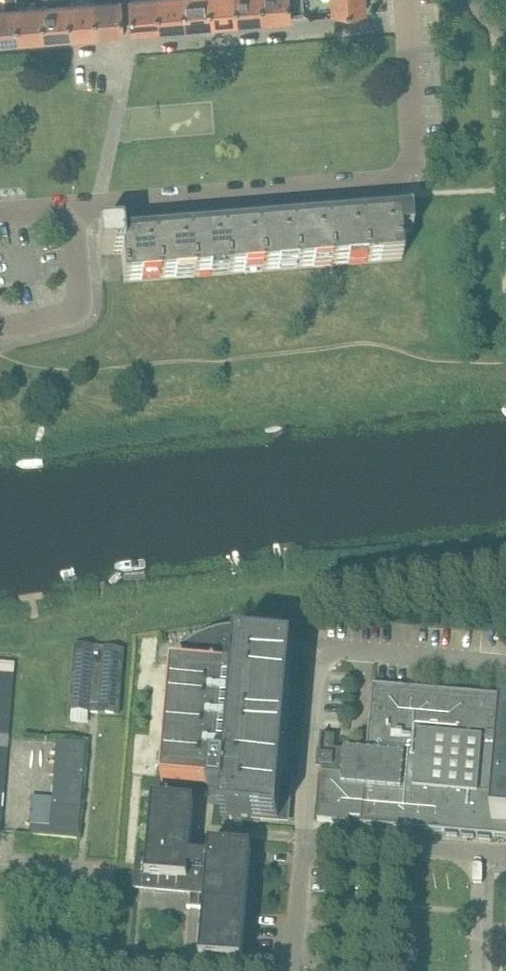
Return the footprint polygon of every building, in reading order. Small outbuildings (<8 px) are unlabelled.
[(16,6),(16,0),(5,0),(5,7),(0,7),(0,40),(19,39),(16,6)] [(71,34),(68,2),(68,0),(42,0),(42,4),(45,37),(71,34)] [(97,32),(95,0),(87,0),(68,2),(71,34),(97,32)] [(97,32),(124,30),(122,0),(95,0),(97,32)] [(161,27),(158,0),(131,0),(134,29),(161,27)] [(161,27),(187,25),(184,0),(158,0),(161,27)] [(187,25),(213,23),(211,0),(184,0),(187,25)] [(239,21),(237,0),(211,0),(213,23),(239,21)] [(239,21),(265,18),(263,0),(237,0),(239,21)] [(290,0),(263,0),(265,18),(292,16),(292,15),(290,0)] [(292,15),(304,14),(303,0),(290,0),(292,15)] [(334,9),(366,7),(366,4),(369,4),(371,2),(371,0),(334,0),(334,9)] [(19,39),(45,37),(42,4),(16,6),(19,39)] [(121,253),(124,282),(402,259),(400,234),(411,233),(410,219),(138,241),(137,229),(98,232),(99,254),(121,253)] [(274,777),(282,777),(293,644),(236,640),(235,646),(229,645),(230,633),(220,635),(211,637),(202,641),(193,645),(185,651),(191,665),(171,663),(161,780),(210,785),(210,793),(223,794),(221,814),(263,818),(264,812),(279,813),(281,788),(273,787),(274,777)] [(75,646),(70,710),(118,714),(123,650),(75,646)] [(13,674),(14,664),(0,663),(0,673),(13,674)] [(12,688),(13,675),(0,674),(0,687),(12,688)] [(373,684),(367,751),(334,748),(335,736),(321,734),(319,765),(323,765),(318,820),(349,823),(349,817),(361,818),(360,824),(446,831),(445,835),(458,836),(458,832),(462,832),(462,836),(474,837),(474,834),(478,834),(478,837),(490,839),(491,835),(505,836),(505,696),(373,684)] [(11,700),(12,688),(0,687),(0,699),(11,700)] [(10,712),(11,700),(0,699),(0,711),(10,712)] [(10,712),(0,711),(0,723),(9,724),(10,712)] [(8,736),(9,724),(0,723),(0,735),(8,736)] [(57,742),(53,799),(32,797),(29,836),(79,840),(86,744),(66,742),(57,742)] [(242,962),(251,850),(251,848),(209,845),(208,857),(189,856),(194,801),(152,798),(147,860),(136,859),(133,889),(205,896),(200,958),(242,962)]
